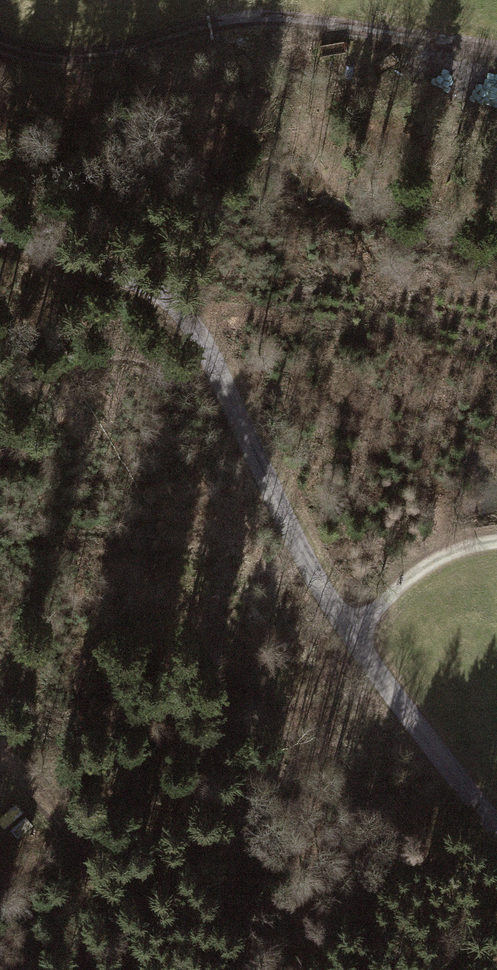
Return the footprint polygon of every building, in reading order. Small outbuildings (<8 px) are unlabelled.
[(13,787),(0,796),(0,810),(16,831),(35,817),(13,787)]
